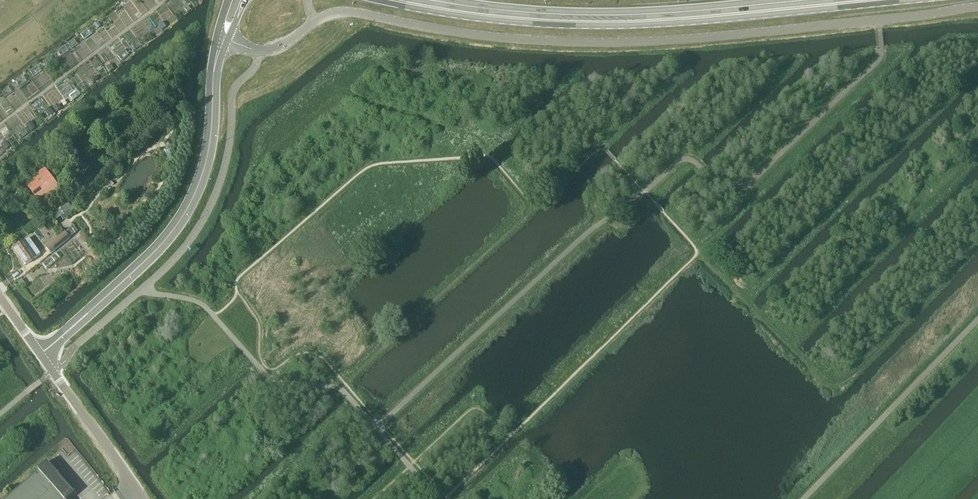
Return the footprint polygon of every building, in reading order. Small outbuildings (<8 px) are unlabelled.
[(46,170),(26,186),(39,202),(59,187),(46,170)] [(45,248),(51,254),(70,238),(65,232),(45,248)] [(26,265),(40,255),(28,238),(14,248),(26,265)] [(74,494),(47,462),(38,470),(38,471),(6,498),(68,498),(74,494)]
